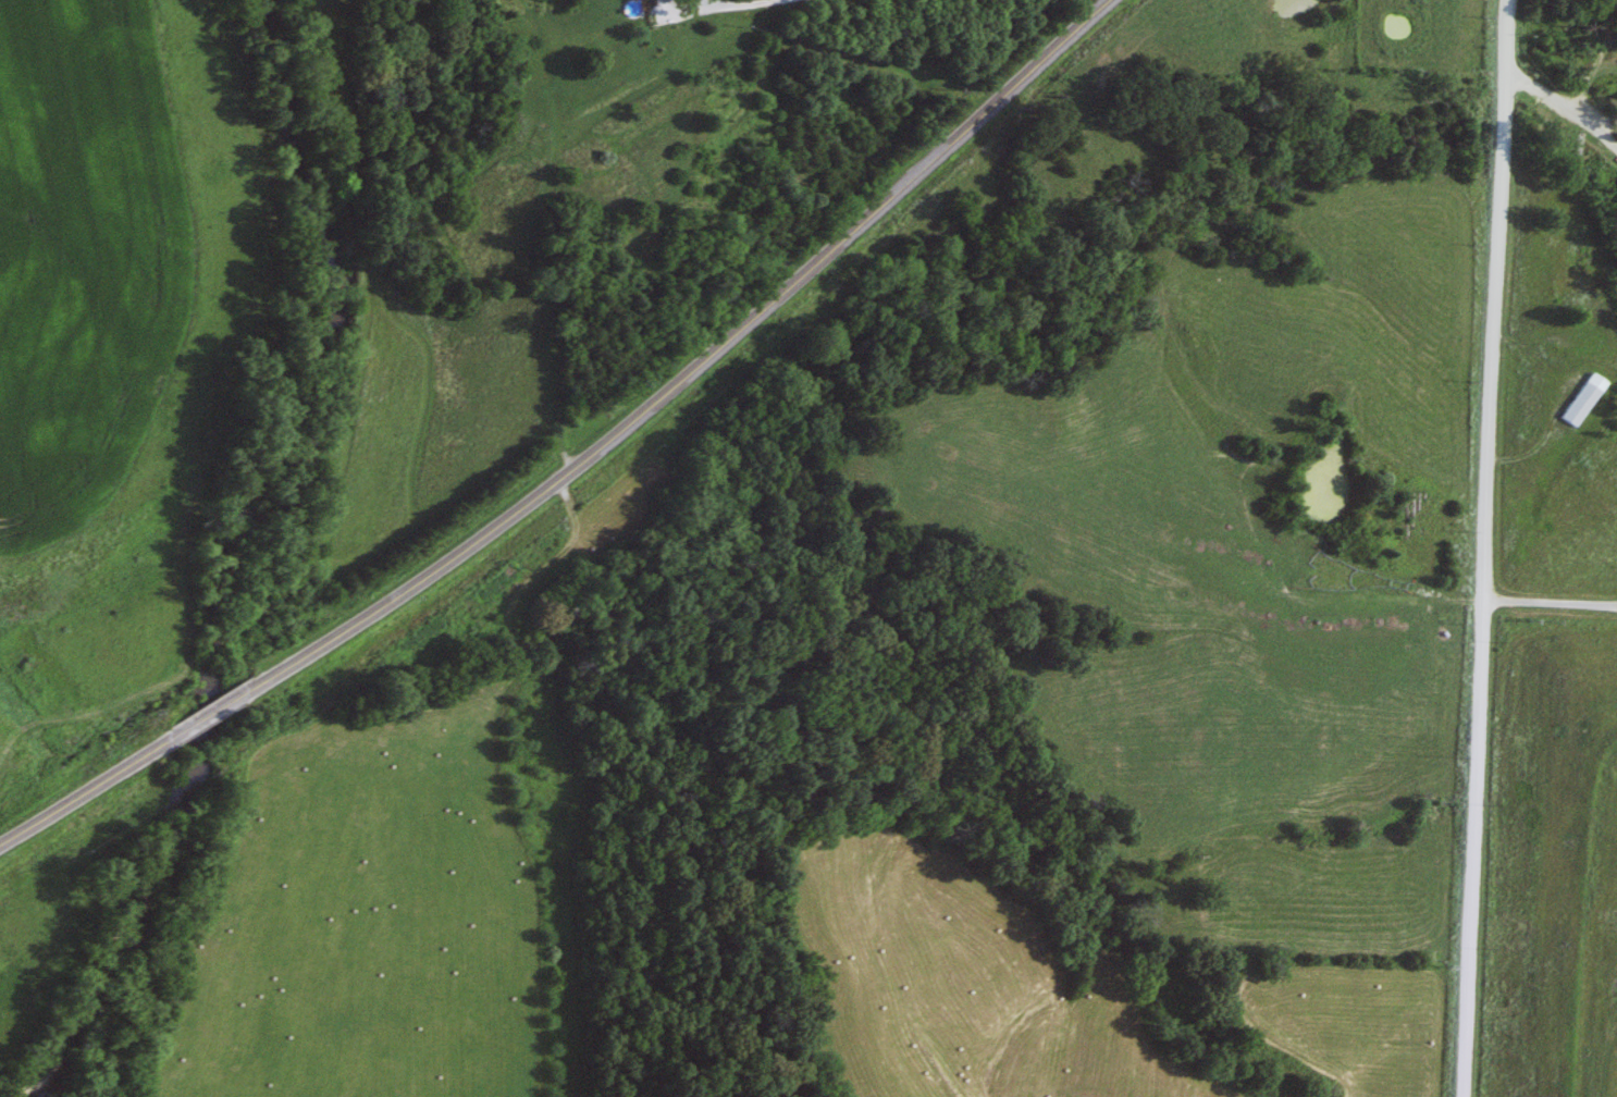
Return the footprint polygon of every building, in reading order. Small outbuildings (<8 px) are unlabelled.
[(1558,419),(1574,429),(1602,384),(1586,374),(1558,419)]
